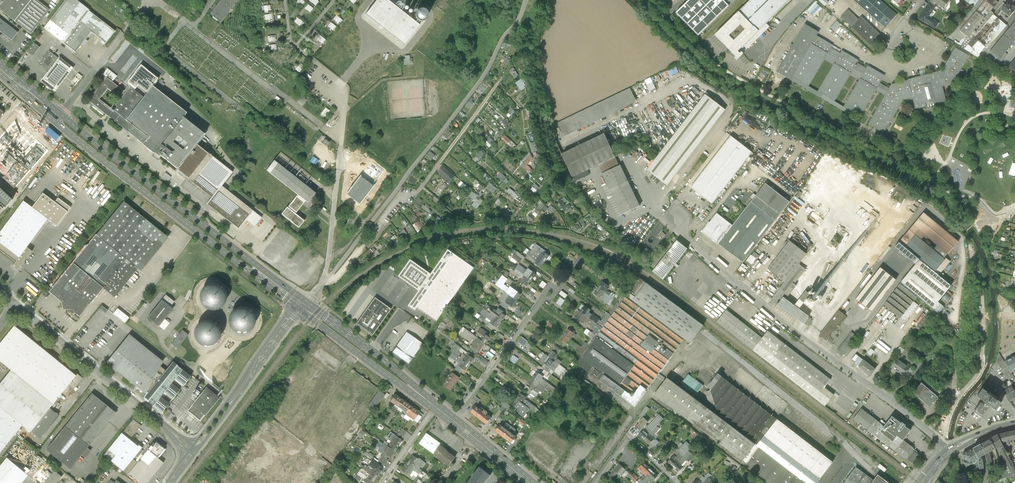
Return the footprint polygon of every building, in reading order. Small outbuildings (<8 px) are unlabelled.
[(0,6),(0,9),(31,33),(48,12),(33,0),(5,0),(0,6)] [(44,28),(64,43),(76,52),(91,32),(102,41),(100,42),(104,45),(115,31),(89,11),(90,10),(76,0),(66,0),(44,28)] [(210,14),(213,17),(212,18),(217,22),(218,20),(221,23),(237,1),(236,0),(221,0),(210,14)] [(365,15),(404,45),(419,25),(396,7),(399,2),(397,0),(377,0),(365,15)] [(676,14),(699,37),(736,0),(690,0),(676,14)] [(739,12),(759,32),(768,23),(791,0),(751,0),(739,12)] [(885,29),(896,15),(879,0),(851,0),(885,29)] [(932,1),(935,3),(943,9),(949,1),(948,0),(932,0),(932,1)] [(990,12),(997,2),(994,0),(992,0),(986,0),(982,5),(990,12)] [(935,7),(934,6),(929,3),(917,18),(924,23),(925,21),(934,29),(938,23),(929,16),(935,7)] [(1003,3),(993,14),(995,16),(1001,10),(1005,5),(1003,3)] [(1001,10),(1009,17),(1014,10),(1014,8),(1012,6),(1011,7),(1006,3),(1005,5),(1001,10)] [(308,4),(305,8),(311,12),(314,7),(308,4)] [(840,17),(871,47),(881,37),(861,17),(858,20),(847,9),(840,17)] [(743,53),(741,52),(740,53),(738,51),(742,48),(759,32),(739,12),(715,36),(729,50),(735,57),(737,58),(738,59),(743,55),(743,54),(743,53)] [(993,14),(990,12),(984,19),(976,12),(960,31),(971,40),(993,14)] [(334,18),(339,23),(343,20),(338,14),(334,18)] [(993,14),(971,40),(963,49),(970,53),(973,50),(979,55),(985,48),(986,49),(1006,26),(995,16),(993,14)] [(295,21),(302,26),(305,22),(298,17),(295,21)] [(12,40),(18,32),(0,19),(0,31),(12,40)] [(330,20),(327,24),(335,31),(339,27),(330,20)] [(834,30),(841,23),(838,20),(831,27),(834,30)] [(989,53),(999,61),(1014,42),(1014,43),(1014,22),(989,53)] [(908,81),(891,85),(889,89),(880,84),(884,76),(867,66),(866,69),(857,63),(858,61),(841,51),(840,53),(831,48),(832,45),(816,36),(818,33),(804,25),(776,72),(852,117),(854,114),(860,117),(876,90),(885,95),(868,125),(883,134),(903,100),(912,98),(915,110),(926,107),(927,110),(936,108),(935,105),(946,102),(942,86),(952,84),(969,56),(955,48),(942,71),(908,80),(908,81)] [(265,41),(277,41),(276,35),(272,35),(272,32),(269,32),(270,36),(265,36),(265,41)] [(319,33),(316,37),(325,45),(328,41),(319,33)] [(34,43),(27,52),(33,56),(40,47),(34,43)] [(39,63),(40,65),(49,72),(59,59),(49,51),(39,63)] [(406,58),(404,59),(404,65),(413,64),(413,55),(406,55),(406,58)] [(73,68),(59,57),(44,77),(40,81),(54,92),(58,88),(73,68)] [(300,72),(305,65),(301,62),(296,69),(300,72)] [(120,97),(111,108),(127,120),(153,86),(162,75),(147,63),(125,91),(120,97)] [(669,70),(671,75),(679,72),(677,66),(669,70)] [(514,67),(510,70),(515,78),(519,74),(514,67)] [(82,77),(78,73),(71,82),(75,86),(82,77)] [(88,102),(128,133),(134,126),(127,120),(111,108),(100,99),(109,89),(120,97),(125,91),(107,78),(88,102)] [(516,83),(522,90),(527,86),(521,79),(516,83)] [(478,91),(482,94),(489,85),(485,82),(478,91)] [(149,137),(144,145),(156,154),(184,118),(188,113),(153,86),(127,120),(134,126),(149,137)] [(630,89),(558,124),(564,137),(636,102),(630,89)] [(706,95),(648,171),(667,186),(725,110),(706,95)] [(306,100),(302,97),(298,101),(303,105),(306,100)] [(466,106),(470,108),(476,101),(472,98),(466,106)] [(184,118),(156,154),(177,170),(197,144),(205,134),(184,118)] [(149,137),(134,126),(128,133),(144,145),(149,137)] [(448,139),(453,133),(449,130),(444,135),(448,139)] [(605,134),(562,154),(572,177),(588,169),(599,164),(616,157),(605,134)] [(698,193),(712,204),(752,152),(730,136),(691,187),(698,193)] [(197,144),(177,170),(211,198),(207,204),(238,229),(246,220),(254,227),(261,218),(222,186),(232,172),(197,144)] [(320,144),(313,151),(326,162),(333,154),(320,144)] [(481,159),(485,153),(480,150),(474,159),(478,162),(480,158),(481,159)] [(434,159),(437,154),(431,151),(428,155),(434,159)] [(620,166),(616,157),(599,164),(604,173),(620,166)] [(305,221),(296,214),(306,201),(308,203),(316,193),(303,182),(282,166),(275,160),(272,163),(268,169),(267,171),(297,195),(282,214),(300,228),(305,221)] [(372,162),(347,195),(353,199),(359,204),(384,171),(372,162)] [(456,176),(443,165),(438,172),(450,183),(456,176)] [(604,173),(602,174),(622,214),(640,206),(621,165),(620,166),(604,173)] [(590,173),(588,169),(572,177),(574,181),(590,173)] [(817,180),(821,174),(815,170),(811,176),(817,180)] [(166,172),(162,177),(168,181),(172,176),(166,172)] [(503,181),(507,177),(501,172),(497,177),(503,181)] [(814,184),(808,180),(804,186),(812,190),(815,186),(813,185),(814,184)] [(439,188),(445,191),(448,186),(443,182),(439,188)] [(487,188),(495,193),(498,187),(491,182),(487,188)] [(535,193),(541,187),(536,183),(531,190),(535,193)] [(476,189),(480,193),(486,188),(482,184),(476,189)] [(733,227),(717,214),(703,233),(743,264),(790,204),(765,185),(733,227)] [(510,187),(508,192),(519,199),(522,195),(510,187)] [(0,188),(0,203),(1,204),(0,204),(1,205),(1,204),(3,206),(2,206),(3,207),(3,206),(5,208),(13,200),(0,188)] [(469,198),(476,202),(479,194),(473,191),(469,198)] [(0,232),(0,250),(16,262),(12,266),(17,270),(32,251),(27,247),(48,219),(57,225),(71,207),(58,197),(55,202),(43,193),(32,207),(23,201),(0,232)] [(434,209),(421,196),(416,201),(427,211),(425,213),(438,224),(443,219),(438,215),(442,212),(436,206),(434,209)] [(473,205),(479,209),(484,200),(482,198),(480,200),(478,198),(473,205)] [(814,210),(816,212),(826,201),(824,200),(814,210)] [(169,238),(124,201),(49,292),(62,303),(63,310),(71,310),(79,317),(96,297),(103,288),(115,297),(138,269),(141,271),(169,238)] [(535,211),(540,214),(546,204),(542,201),(535,211)] [(564,201),(561,202),(564,211),(572,208),(571,204),(566,206),(564,201)] [(552,213),(557,209),(552,204),(547,209),(552,213)] [(510,218),(514,213),(508,209),(505,214),(510,218)] [(923,213),(898,243),(919,260),(934,272),(945,259),(944,259),(943,258),(933,250),(921,240),(925,235),(937,245),(947,254),(948,254),(958,242),(955,239),(930,219),(923,213)] [(930,219),(955,239),(956,237),(932,216),(930,219)] [(792,238),(789,243),(802,253),(806,249),(792,238)] [(688,251),(677,243),(653,274),(663,282),(688,251)] [(789,243),(788,243),(767,270),(784,283),(798,265),(805,256),(802,253),(789,243)] [(919,260),(898,243),(894,247),(915,265),(919,260)] [(531,252),(539,258),(541,254),(542,255),(544,253),(547,255),(548,254),(536,245),(531,252)] [(937,245),(933,250),(943,258),(947,254),(937,245)] [(991,257),(997,260),(1001,251),(995,248),(991,257)] [(525,258),(534,265),(536,262),(539,258),(531,252),(527,249),(524,253),(527,255),(525,258)] [(646,249),(640,256),(649,264),(655,256),(646,249)] [(431,274),(411,259),(399,276),(419,291),(408,306),(415,310),(417,307),(436,321),(474,268),(448,250),(431,274)] [(549,257),(547,255),(544,253),(542,255),(541,254),(539,258),(545,262),(549,257)] [(519,264),(521,260),(515,255),(514,255),(510,260),(515,264),(517,262),(519,264)] [(545,262),(539,258),(536,262),(534,265),(533,267),(537,269),(539,267),(540,269),(545,262)] [(944,259),(945,259),(934,272),(938,275),(950,261),(945,258),(944,259)] [(900,282),(901,282),(918,297),(932,308),(951,286),(938,275),(934,272),(919,260),(915,265),(900,282)] [(516,269),(524,276),(527,272),(519,265),(516,269)] [(771,299),(778,305),(783,298),(785,300),(795,288),(793,286),(805,270),(798,265),(784,283),(771,299)] [(880,267),(856,299),(871,312),(896,280),(880,267)] [(533,271),(530,268),(527,272),(524,276),(531,281),(535,275),(532,273),(533,271)] [(519,278),(520,279),(521,280),(524,276),(516,269),(514,272),(517,275),(518,274),(520,276),(519,278)] [(507,279),(506,278),(503,275),(499,280),(504,283),(507,279)] [(531,281),(524,276),(521,280),(520,279),(518,282),(523,286),(524,285),(527,287),(531,281)] [(600,380),(635,406),(684,338),(632,300),(646,282),(640,277),(629,292),(621,302),(620,304),(612,316),(603,327),(594,340),(586,350),(581,357),(576,364),(599,381),(600,380)] [(547,285),(542,281),(539,286),(543,290),(547,285)] [(598,287),(605,292),(607,289),(608,288),(606,287),(608,285),(603,281),(598,287)] [(229,307),(230,282),(205,282),(204,301),(208,301),(208,307),(229,307)] [(704,324),(646,282),(632,300),(684,338),(690,342),(704,324)] [(901,317),(913,302),(918,297),(901,282),(884,305),(901,317)] [(501,292),(508,297),(510,295),(513,290),(508,287),(507,288),(503,285),(500,289),(502,290),(501,292)] [(528,294),(533,297),(538,290),(533,287),(528,294)] [(594,293),(599,297),(601,295),(602,296),(605,292),(598,287),(594,293)] [(513,290),(510,295),(516,300),(521,294),(515,289),(513,291),(513,290)] [(614,295),(607,289),(605,292),(613,297),(614,295)] [(618,299),(621,302),(629,292),(625,290),(622,294),(621,293),(619,296),(620,297),(618,299)] [(613,297),(605,292),(602,296),(601,295),(599,297),(609,304),(614,298),(613,297)] [(805,292),(794,307),(798,310),(810,296),(805,292)] [(166,294),(162,299),(173,307),(174,306),(172,304),(174,301),(166,294)] [(512,305),(516,300),(510,295),(508,297),(507,298),(506,297),(504,299),(507,302),(507,303),(509,304),(509,303),(512,305)] [(390,309),(375,298),(356,324),(372,335),(390,309)] [(565,301),(560,298),(556,303),(560,307),(565,301)] [(804,323),(807,325),(807,324),(810,325),(811,320),(798,310),(794,307),(785,300),(783,298),(778,305),(777,306),(802,325),(804,323)] [(164,318),(173,307),(162,299),(148,317),(164,330),(169,322),(164,318)] [(599,318),(592,313),(589,317),(603,327),(612,316),(620,304),(617,301),(608,313),(607,312),(600,320),(599,319),(599,318)] [(913,302),(901,317),(906,322),(919,306),(913,302)] [(487,305),(484,309),(501,322),(506,316),(502,313),(504,311),(498,307),(496,310),(494,308),(493,309),(487,305)] [(580,311),(589,317),(592,313),(589,311),(590,309),(585,305),(580,311)] [(118,307),(114,313),(127,323),(131,317),(118,307)] [(497,327),(501,322),(484,309),(481,313),(483,314),(479,318),(484,321),(487,317),(491,320),(488,324),(492,328),(494,325),(497,327)] [(752,350),(762,338),(726,310),(716,322),(752,350)] [(587,335),(591,338),(594,340),(603,327),(589,317),(580,311),(576,317),(583,322),(584,320),(595,328),(592,332),(590,331),(587,335)] [(844,316),(838,311),(819,336),(826,341),(844,316)] [(920,335),(935,316),(929,311),(911,332),(918,339),(921,336),(920,335)] [(237,321),(239,330),(245,329),(245,327),(253,326),(252,321),(249,321),(249,318),(247,318),(247,319),(243,320),(243,317),(238,318),(238,321),(237,321)] [(436,331),(440,334),(446,324),(442,322),(436,331)] [(0,343),(0,361),(11,370),(53,403),(68,384),(75,375),(14,326),(0,343)] [(459,332),(474,343),(478,337),(475,335),(467,330),(463,327),(459,332)] [(480,327),(475,335),(478,337),(485,342),(489,337),(486,334),(487,332),(480,327)] [(188,334),(182,329),(170,343),(173,345),(176,348),(188,334)] [(568,329),(564,334),(570,339),(572,336),(574,337),(576,334),(568,329)] [(762,338),(752,350),(825,406),(834,395),(824,387),(827,383),(830,379),(768,331),(762,338)] [(423,344),(406,332),(392,352),(408,364),(423,344)] [(854,335),(851,332),(836,351),(842,355),(843,353),(845,355),(852,346),(848,343),(854,335)] [(129,334),(106,362),(146,394),(165,371),(159,366),(163,361),(129,334)] [(567,343),(570,339),(564,334),(559,340),(565,344),(566,342),(567,343)] [(485,342),(478,337),(474,343),(472,345),(479,350),(485,342)] [(528,341),(521,337),(517,342),(524,347),(528,341)] [(586,350),(594,340),(591,338),(587,343),(585,342),(581,346),(586,350)] [(581,357),(586,350),(581,346),(570,339),(567,343),(578,351),(577,353),(581,357)] [(452,352),(464,360),(468,354),(466,353),(465,355),(459,351),(461,347),(455,343),(450,350),(452,352)] [(901,355),(904,350),(900,346),(896,351),(901,355)] [(547,355),(553,360),(555,358),(558,354),(552,349),(547,355)] [(460,373),(463,369),(459,366),(464,360),(452,352),(447,359),(453,363),(455,360),(459,363),(454,369),(460,373)] [(1009,381),(1014,377),(1011,372),(1004,362),(998,352),(997,360),(997,361),(1008,380),(1009,381)] [(470,356),(468,354),(464,360),(469,364),(473,358),(470,356)] [(549,365),(550,364),(553,360),(547,355),(543,361),(549,365)] [(857,367),(858,366),(863,359),(859,356),(854,362),(857,364),(856,365),(857,367)] [(1013,357),(1004,362),(1011,372),(1014,370),(1014,360),(1013,357)] [(895,369),(904,376),(910,368),(897,358),(891,366),(894,369),(893,369),(894,370),(895,369)] [(863,359),(858,366),(870,375),(875,369),(863,359)] [(469,364),(464,360),(459,366),(463,369),(465,370),(469,364)] [(559,364),(553,360),(550,364),(556,368),(559,364)] [(146,394),(143,397),(162,412),(168,403),(160,396),(163,392),(172,399),(179,390),(170,383),(174,378),(183,385),(191,376),(172,361),(165,371),(146,394)] [(0,383),(0,407),(22,425),(30,432),(49,407),(53,403),(11,370),(0,383)] [(532,377),(538,382),(542,378),(543,376),(536,371),(532,377)] [(575,372),(572,375),(582,383),(585,379),(575,372)] [(75,375),(68,384),(73,389),(82,378),(77,373),(75,375)] [(452,373),(448,379),(455,384),(459,378),(452,373)] [(717,373),(708,386),(712,389),(710,390),(717,415),(756,444),(757,445),(764,436),(777,419),(717,373)] [(688,374),(679,385),(694,397),(702,386),(688,374)] [(709,409),(694,397),(679,385),(667,376),(655,393),(743,460),(756,444),(717,415),(709,409)] [(528,382),(531,385),(535,387),(538,382),(532,377),(528,382)] [(555,388),(542,378),(538,382),(545,387),(552,392),(555,388)] [(451,390),(455,384),(448,379),(443,385),(451,390)] [(595,387),(586,380),(583,384),(592,391),(595,387)] [(1014,389),(1014,383),(1012,385),(1010,382),(1009,381),(1006,383),(1009,388),(1003,391),(1006,395),(1014,389)] [(545,387),(538,382),(535,387),(531,385),(529,387),(526,385),(524,388),(535,396),(538,393),(540,394),(545,387)] [(938,397),(921,383),(913,392),(930,407),(938,397)] [(367,405),(368,406),(373,410),(383,397),(386,392),(389,389),(386,386),(383,390),(380,388),(367,405)] [(205,387),(187,410),(199,419),(203,414),(204,416),(219,397),(205,387)] [(995,410),(1001,402),(996,398),(996,397),(989,391),(988,393),(982,388),(977,396),(982,400),(974,411),(981,417),(988,408),(987,407),(989,405),(995,410)] [(1006,395),(1009,401),(1012,399),(1014,396),(1014,389),(1006,395)] [(704,392),(709,409),(717,415),(710,390),(704,392)] [(92,393),(65,426),(89,446),(116,412),(92,393)] [(516,399),(522,403),(524,399),(526,397),(520,393),(516,399)] [(390,400),(399,407),(404,400),(394,394),(390,400)] [(476,396),(470,403),(475,406),(475,405),(478,402),(480,400),(476,396)] [(523,417),(529,408),(522,403),(516,399),(512,405),(520,411),(518,414),(523,417)] [(536,408),(524,399),(522,403),(529,408),(539,416),(541,413),(535,408),(536,408)] [(399,407),(407,412),(411,406),(404,400),(399,407)] [(501,404),(503,405),(505,407),(509,410),(511,407),(503,401),(501,404)] [(470,412),(478,418),(483,412),(475,405),(475,406),(470,412)] [(419,411),(411,406),(407,412),(405,414),(413,420),(417,414),(419,411)] [(646,406),(639,416),(644,421),(646,419),(644,417),(646,415),(645,414),(649,409),(646,406)] [(0,407),(0,452),(22,425),(0,407)] [(49,407),(30,432),(38,438),(58,414),(49,407)] [(390,409),(381,421),(386,424),(394,413),(390,409)] [(864,426),(868,429),(876,419),(862,409),(854,418),(860,423),(864,426)] [(491,418),(483,412),(478,418),(486,424),(491,418)] [(646,429),(644,431),(648,435),(656,426),(663,419),(659,415),(645,428),(646,429)] [(893,416),(884,426),(897,436),(898,435),(904,440),(911,430),(893,416)] [(133,419),(122,433),(130,439),(141,425),(133,419)] [(764,436),(820,478),(833,462),(777,419),(764,436)] [(906,459),(907,458),(914,449),(914,448),(904,440),(898,435),(897,436),(884,426),(876,419),(868,429),(906,459)] [(636,430),(639,433),(643,430),(642,428),(645,425),(643,422),(636,430)] [(856,426),(866,434),(868,431),(863,428),(864,426),(860,423),(856,426)] [(496,430),(503,436),(508,430),(500,424),(496,430)] [(65,426),(46,450),(70,469),(82,455),(85,458),(91,451),(87,448),(89,446),(65,426)] [(656,426),(648,435),(651,438),(659,429),(659,428),(658,427),(658,428),(656,426)] [(398,434),(403,437),(406,432),(402,428),(398,434)] [(516,436),(508,430),(503,436),(511,442),(516,436)] [(644,431),(643,430),(639,433),(638,435),(643,440),(648,435),(644,431)] [(997,435),(1001,442),(1006,441),(1007,444),(1010,444),(1009,440),(1014,439),(1014,430),(997,435)] [(390,443),(388,446),(395,451),(402,441),(401,440),(395,436),(390,432),(388,436),(386,436),(387,438),(388,438),(391,440),(390,442),(390,443)] [(122,433),(104,455),(123,471),(133,459),(136,455),(141,449),(142,447),(139,445),(138,446),(130,439),(122,433)] [(440,444),(426,434),(418,444),(433,454),(439,446),(440,444)] [(648,445),(650,443),(653,440),(652,439),(651,438),(648,435),(643,440),(648,445)] [(998,447),(999,449),(1003,446),(1002,445),(1001,442),(997,435),(990,439),(995,449),(998,447)] [(807,482),(817,482),(820,478),(764,436),(757,445),(807,482)] [(988,452),(995,449),(990,439),(980,444),(985,454),(988,452)] [(129,473),(129,474),(141,482),(147,482),(164,463),(158,458),(166,449),(156,441),(153,445),(151,444),(149,445),(148,444),(143,451),(138,457),(136,460),(138,461),(137,463),(129,473)] [(686,441),(683,445),(679,448),(677,451),(679,454),(682,456),(688,451),(692,447),(686,441)] [(382,454),(381,455),(386,459),(388,456),(390,458),(395,451),(388,446),(383,443),(378,451),(382,454)] [(771,482),(807,482),(757,445),(756,444),(743,460),(743,461),(771,482)] [(981,456),(985,454),(980,444),(972,448),(978,458),(981,456)] [(455,457),(439,446),(433,454),(449,466),(455,457)] [(1003,446),(999,449),(1007,465),(1012,475),(1014,473),(1014,468),(1011,460),(1010,461),(1005,450),(1003,446)] [(966,466),(978,460),(978,458),(972,448),(962,454),(966,461),(964,462),(966,466)] [(918,453),(914,449),(907,458),(916,465),(922,457),(918,453)] [(682,456),(682,457),(685,461),(686,462),(692,455),(688,451),(682,456)] [(682,457),(682,456),(679,454),(676,457),(674,456),(672,458),(676,463),(682,457)] [(388,460),(386,459),(381,455),(378,460),(379,461),(384,465),(388,460)] [(412,455),(408,461),(414,465),(417,462),(416,461),(417,459),(412,455)] [(680,466),(685,461),(682,457),(676,463),(680,466)] [(28,475),(7,458),(0,466),(0,482),(21,482),(28,475)] [(461,462),(460,464),(464,467),(466,465),(467,465),(469,462),(465,458),(462,462),(461,462)] [(672,467),(676,463),(672,458),(667,463),(672,467)] [(137,463),(133,459),(123,471),(128,475),(129,474),(129,473),(137,463)] [(417,467),(420,470),(425,473),(427,471),(421,467),(424,462),(422,460),(417,467)] [(358,467),(366,472),(375,478),(379,473),(372,468),(371,469),(364,464),(365,463),(361,461),(359,463),(361,464),(358,467)] [(414,473),(416,475),(418,472),(420,470),(417,467),(414,465),(408,461),(401,470),(409,476),(409,475),(411,476),(414,473)] [(644,473),(647,476),(652,471),(644,462),(637,469),(643,474),(644,473)] [(682,468),(680,466),(676,463),(672,467),(677,472),(682,468)] [(618,464),(609,474),(613,477),(617,473),(619,475),(619,474),(621,476),(626,471),(618,464)] [(1012,475),(1007,465),(1001,467),(1002,473),(1004,478),(1012,475)] [(881,473),(876,479),(857,466),(846,482),(896,482),(881,473)] [(981,482),(991,482),(988,466),(984,467),(984,468),(984,471),(980,471),(981,482)] [(471,478),(477,482),(484,482),(490,475),(480,467),(471,478)] [(420,470),(418,472),(424,476),(428,479),(430,477),(425,473),(420,470)] [(45,482),(56,482),(61,476),(54,471),(45,482)] [(652,471),(647,476),(649,479),(649,480),(651,482),(657,475),(652,471)] [(375,478),(366,472),(363,476),(365,477),(362,480),(366,482),(367,482),(368,482),(372,482),(375,478)] [(608,481),(613,477),(609,474),(608,473),(604,478),(608,481)]
